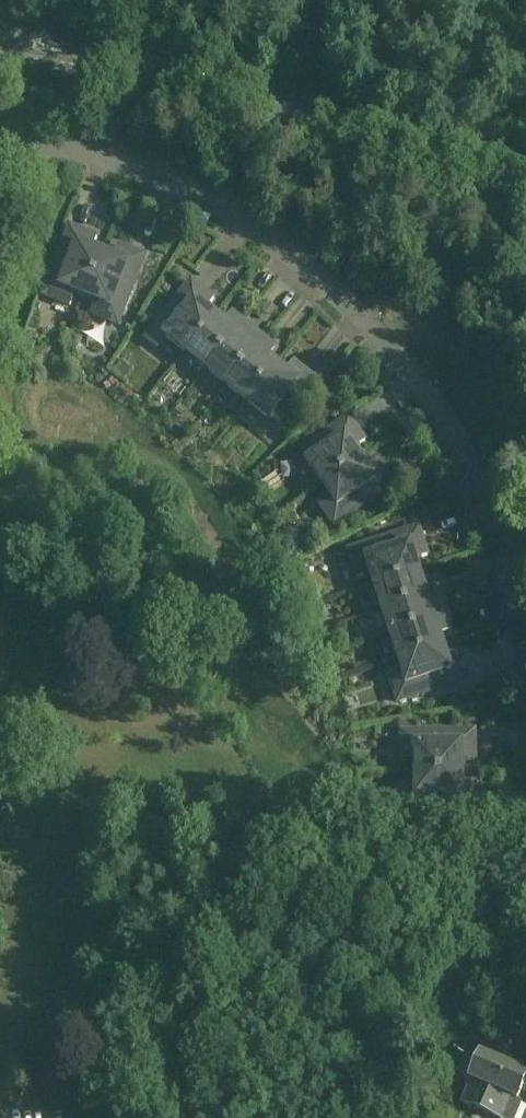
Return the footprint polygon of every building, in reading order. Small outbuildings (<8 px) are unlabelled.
[(86,298),(103,253),(93,249),(97,237),(82,231),(72,257),(60,252),(43,295),(71,305),(75,294),(86,298)] [(103,253),(86,298),(96,302),(91,313),(118,324),(135,281),(123,276),(133,251),(117,245),(113,257),(103,253)] [(186,353),(215,316),(207,309),(215,299),(202,289),(185,310),(175,302),(167,312),(177,321),(165,336),(177,346),(186,353)] [(224,322),(215,316),(186,353),(194,360),(206,369),(242,325),(242,324),(243,322),(235,316),(227,326),(224,323),(224,322)] [(262,341),(242,325),(206,369),(227,385),(262,341)] [(263,341),(262,341),(227,385),(239,395),(247,402),(277,365),(268,358),(268,359),(265,356),(273,345),(265,339),(263,341)] [(285,372),(277,365),(247,402),(256,409),(269,419),(281,403),(291,411),(299,401),(289,393),(306,372),(293,362),(285,372)] [(121,363),(115,371),(125,379),(131,370),(121,363)] [(322,485),(362,458),(356,449),(366,442),(356,428),(334,444),(327,433),(304,449),(311,459),(307,462),(316,476),(322,485)] [(362,458),(322,485),(328,494),(318,501),(335,525),(372,499),(365,488),(387,473),(378,460),(368,467),(362,458)] [(374,585),(419,570),(416,560),(428,556),(419,528),(405,532),(406,534),(393,537),(393,536),(349,550),(358,578),(370,574),(374,585)] [(422,580),(419,570),(374,585),(377,595),(382,610),(436,592),(439,591),(436,581),(423,585),(422,580)] [(436,592),(382,610),(370,614),(378,639),(390,635),(445,617),(436,592)] [(445,617),(390,635),(395,650),(394,650),(398,660),(443,645),(440,635),(438,631),(451,627),(447,617),(445,617)] [(444,647),(443,645),(398,660),(401,670),(389,674),(398,702),(468,680),(464,667),(459,651),(447,655),(444,647)] [(415,770),(463,769),(462,760),(475,760),(475,744),(448,745),(447,731),(402,732),(402,762),(415,761),(415,770)] [(463,769),(415,770),(415,783),(402,783),(403,813),(449,812),(449,799),(476,798),(475,782),(463,782),(463,769)] [(522,1107),(521,1104),(520,1103),(525,1089),(525,1077),(480,1058),(478,1062),(466,1056),(457,1077),(466,1081),(464,1086),(468,1088),(460,1107),(485,1117),(518,1117),(522,1107)] [(437,1101),(452,1096),(449,1085),(433,1090),(437,1101)]
